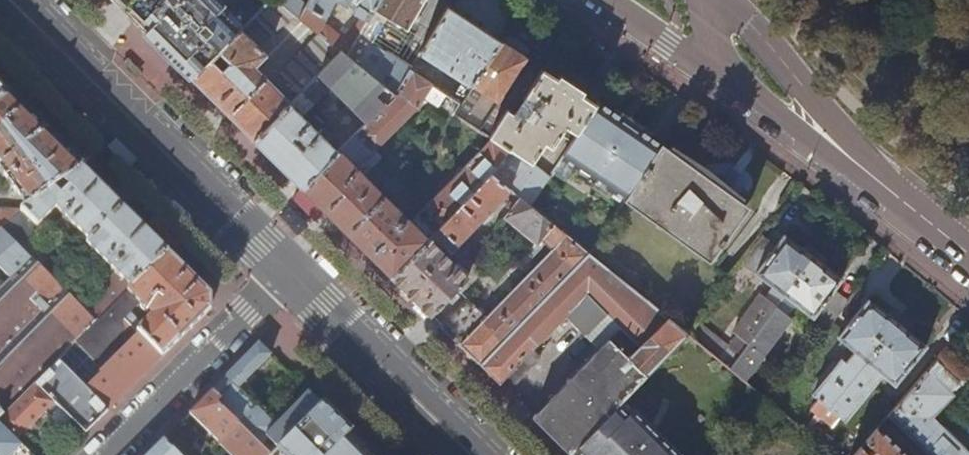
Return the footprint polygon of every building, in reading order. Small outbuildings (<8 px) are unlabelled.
[(124,14),(138,0),(110,0),(124,14)] [(124,14),(160,49),(192,81),(210,61),(219,53),(240,32),(244,27),(224,8),(223,0),(138,0),(124,14)] [(275,0),(271,0),(253,18),(272,37),(294,16),(280,5),(275,0)] [(280,5),(294,16),(299,20),(305,8),(295,0),(283,0),(280,5)] [(305,8),(299,20),(316,34),(335,0),(310,0),(305,8)] [(379,0),(336,0),(339,2),(341,5),(345,7),(348,2),(365,12),(347,44),(325,28),(319,36),(340,53),(345,57),(379,0)] [(345,57),(356,66),(385,19),(406,32),(425,0),(379,0),(345,57)] [(499,42),(447,9),(420,53),(466,83),(462,89),(467,93),(499,42)] [(210,61),(192,81),(227,115),(253,141),(290,103),(255,68),(265,57),(240,32),(219,53),(231,66),(226,65),(220,71),(210,61)] [(280,74),(300,94),(300,93),(319,74),(340,53),(319,36),(318,35),(280,74)] [(467,93),(459,104),(453,115),(487,138),(506,109),(496,103),(525,59),(499,42),(467,93)] [(356,66),(345,57),(340,53),(319,74),(333,88),(368,122),(393,96),(371,78),(356,66)] [(371,78),(393,96),(408,72),(410,69),(385,54),(371,78)] [(491,175),(509,189),(516,195),(529,206),(548,178),(531,164),(543,147),(542,146),(543,143),(544,144),(545,143),(550,146),(549,147),(551,149),(553,146),(552,145),(554,143),(555,143),(557,140),(556,139),(560,136),(571,143),(596,105),(580,95),(583,91),(558,75),(555,80),(542,71),(536,80),(534,79),(532,83),(534,83),(530,88),(529,88),(527,91),(528,92),(525,96),(524,95),(521,99),(522,100),(532,105),(529,108),(527,108),(523,114),(524,118),(523,120),(513,114),(506,109),(487,138),(489,140),(507,151),(491,175)] [(338,152),(302,189),(325,211),(350,236),(391,276),(474,192),(469,187),(475,180),(480,185),(491,175),(507,151),(489,140),(410,222),(361,175),(380,157),(374,150),(416,108),(430,85),(408,72),(393,96),(368,122),(338,152)] [(300,93),(312,104),(315,107),(333,88),(319,74),(300,93)] [(9,97),(0,88),(0,104),(9,97)] [(290,103),(253,141),(265,152),(302,189),(338,152),(302,115),(312,104),(300,93),(300,94),(290,103)] [(9,97),(0,104),(0,171),(26,207),(52,189),(61,182),(81,168),(49,136),(9,97)] [(571,174),(600,194),(606,186),(624,199),(660,145),(642,132),(620,116),(599,102),(596,105),(571,143),(563,156),(577,166),(571,174)] [(620,116),(642,132),(645,127),(623,112),(620,116)] [(624,199),(623,201),(707,261),(747,207),(660,145),(624,199)] [(89,159),(81,168),(109,197),(117,189),(89,159)] [(167,253),(145,232),(115,202),(109,197),(81,168),(61,182),(67,189),(60,196),(52,189),(26,207),(20,212),(0,227),(0,412),(4,417),(59,362),(76,344),(167,253)] [(474,192),(391,276),(430,315),(467,277),(441,251),(444,247),(451,253),(459,246),(456,243),(509,189),(491,175),(480,185),(474,192)] [(600,194),(619,207),(623,201),(624,199),(606,186),(600,194)] [(325,211),(302,189),(293,198),(316,221),(325,211)] [(468,300),(442,327),(481,364),(588,254),(529,206),(516,195),(507,206),(511,209),(504,218),(535,243),(532,246),(537,250),(545,241),(549,244),(552,244),(552,249),(486,318),(468,300)] [(20,212),(18,209),(0,208),(0,227),(20,212)] [(760,236),(740,262),(758,276),(754,281),(768,291),(772,286),(777,289),(784,295),(814,256),(802,248),(801,248),(783,234),(774,246),(760,236)] [(86,387),(107,411),(210,308),(210,297),(192,278),(167,253),(76,344),(93,360),(118,334),(126,341),(136,331),(137,332),(101,370),(96,375),(96,376),(86,387)] [(533,416),(569,452),(616,404),(685,333),(588,254),(481,364),(500,383),(506,376),(514,383),(540,357),(533,350),(566,315),(598,348),(569,378),(566,380),(567,382),(552,396),(551,395),(548,399),(549,400),(536,414),(535,413),(533,416)] [(513,267),(503,256),(485,273),(496,284),(513,267)] [(828,325),(846,301),(833,290),(842,279),(823,264),(823,263),(814,256),(784,295),(795,303),(813,317),(815,314),(828,325)] [(767,301),(775,307),(784,295),(777,289),(767,301)] [(784,295),(775,307),(786,315),(795,303),(784,295)] [(695,320),(685,333),(729,368),(775,307),(767,301),(759,296),(731,332),(736,336),(727,347),(695,320)] [(866,360),(898,321),(888,313),(887,314),(868,300),(852,320),(848,316),(843,322),(848,326),(838,337),(866,360)] [(775,307),(729,368),(743,381),(791,319),(786,315),(775,307)] [(908,330),(898,321),(866,360),(894,383),(904,371),(908,374),(914,367),(910,365),(925,346),(907,331),(908,330)] [(93,360),(76,344),(59,362),(86,387),(96,376),(96,375),(101,370),(93,360)] [(252,348),(211,391),(219,398),(233,385),(260,355),(252,348)] [(814,416),(818,420),(857,372),(842,360),(813,393),(819,398),(810,407),(817,413),(814,416)] [(929,417),(950,395),(949,393),(960,382),(959,376),(944,362),(935,361),(889,415),(930,454),(968,454),(929,417)] [(107,411),(86,387),(59,362),(4,417),(0,421),(0,423),(17,440),(45,412),(49,416),(57,407),(70,419),(85,434),(98,421),(107,411)] [(857,372),(818,420),(822,422),(825,419),(831,425),(840,415),(845,419),(873,385),(857,372)] [(237,426),(256,407),(233,385),(219,398),(214,403),(237,426)] [(219,398),(211,391),(192,411),(189,414),(220,444),(237,426),(214,403),(219,398)] [(629,409),(625,413),(616,404),(569,452),(572,454),(677,454),(629,409)] [(351,434),(336,419),(320,405),(296,430),(278,449),(272,454),(329,454),(351,434)] [(57,407),(49,416),(47,418),(61,432),(66,431),(70,426),(70,419),(57,407)] [(278,449),(296,430),(284,417),(275,426),(256,407),(237,426),(260,448),(268,439),(278,449)] [(183,421),(163,441),(177,454),(209,454),(213,451),(183,421)] [(6,452),(17,440),(0,423),(0,454),(3,454),(6,452)] [(260,448),(237,426),(220,444),(219,445),(229,454),(267,454),(260,448)] [(878,427),(867,440),(874,448),(869,454),(862,447),(855,454),(905,454),(878,427)] [(371,454),(351,434),(329,454),(372,454),(371,454)] [(17,440),(6,452),(9,454),(32,454),(17,440)] [(163,441),(149,454),(177,454),(163,441)]
